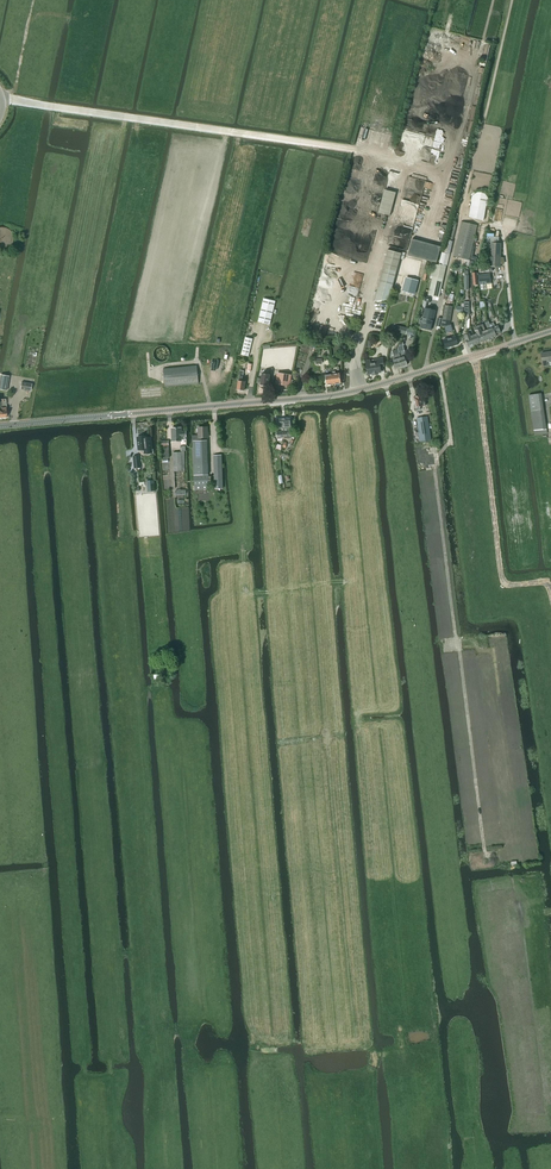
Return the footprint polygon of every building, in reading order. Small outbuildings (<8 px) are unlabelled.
[(472,202),(469,218),(483,221),(486,205),(487,205),(487,204),(487,203),(488,203),(488,202),(488,201),(488,200),(488,199),(488,198),(487,198),(487,197),(487,196),(486,196),(486,195),(485,195),(485,194),(484,194),(483,193),(482,193),(481,193),(480,193),(479,193),(478,193),(477,193),(476,193),(476,194),(475,194),(474,195),(473,196),(473,197),(472,197),(472,198),(472,199),(472,200),(472,201),(472,202)] [(452,241),(457,223),(453,222),(449,240),(447,240),(444,253),(442,253),(439,266),(433,264),(430,276),(433,277),(428,295),(439,298),(446,266),(447,266),(449,255),(449,256),(453,241),(452,241)] [(469,260),(477,225),(462,222),(454,257),(469,260)] [(13,240),(13,238),(12,236),(12,234),(10,231),(8,230),(6,229),(4,228),(2,228),(0,228),(0,253),(3,252),(6,252),(8,251),(10,249),(11,247),(12,245),(13,243),(13,240)] [(412,239),(408,255),(436,263),(441,247),(412,239)] [(500,267),(501,243),(491,243),(489,267),(500,267)] [(377,291),(375,292),(376,301),(389,300),(400,259),(402,254),(388,250),(377,291)] [(490,274),(478,275),(479,285),(480,285),(480,290),(487,290),(486,284),(491,283),(490,274)] [(417,280),(407,278),(403,292),(414,294),(417,280)] [(270,325),(276,302),(264,299),(258,322),(270,325)] [(446,333),(453,331),(451,324),(450,321),(453,307),(445,305),(443,319),(444,319),(442,326),(445,326),(444,327),(446,333)] [(420,320),(419,324),(421,325),(420,328),(431,331),(436,311),(425,308),(422,321),(420,320)] [(486,323),(485,323),(488,330),(492,340),(494,339),(493,337),(497,336),(496,334),(501,332),(498,326),(495,327),(494,323),(490,325),(489,322),(486,323)] [(483,324),(479,325),(485,340),(489,339),(490,341),(492,340),(488,330),(485,331),(483,324)] [(479,325),(474,328),(476,334),(480,343),(485,340),(479,325)] [(407,328),(404,327),(403,333),(406,334),(406,333),(409,333),(409,331),(411,332),(410,336),(415,336),(416,330),(407,328)] [(471,329),(469,330),(470,333),(470,334),(474,345),(480,343),(476,334),(474,335),(471,329)] [(470,334),(464,336),(469,347),(474,345),(470,334)] [(446,348),(458,344),(456,336),(443,340),(446,348)] [(246,337),(241,355),(248,357),(253,339),(246,337)] [(161,362),(162,362),(163,362),(164,362),(165,362),(165,361),(166,361),(167,360),(168,360),(168,359),(169,358),(169,357),(170,356),(170,355),(170,354),(170,353),(170,352),(169,352),(169,351),(169,350),(168,350),(168,349),(167,348),(166,347),(165,347),(164,346),(163,346),(162,346),(161,346),(160,346),(159,346),(158,347),(157,347),(156,348),(155,349),(155,350),(154,351),(154,352),(153,353),(153,354),(153,355),(154,356),(154,357),(154,358),(155,359),(156,360),(156,361),(157,361),(158,362),(159,362),(160,362),(161,362)] [(398,349),(396,350),(401,367),(407,365),(405,357),(402,357),(402,355),(405,354),(402,346),(397,347),(398,349)] [(395,357),(392,358),(396,369),(401,367),(396,350),(393,351),(395,357)] [(541,353),(543,363),(543,366),(547,365),(547,362),(550,361),(550,352),(541,353)] [(378,374),(378,373),(381,372),(380,367),(384,366),(383,358),(366,361),(368,374),(372,374),(372,375),(378,374)] [(165,387),(198,384),(197,366),(164,369),(165,387)] [(336,374),(335,372),(332,372),(332,374),(334,384),(341,383),(340,374),(336,374)] [(268,386),(270,375),(262,373),(261,385),(268,386)] [(276,385),(290,387),(291,375),(278,373),(276,385)] [(327,385),(334,384),(332,374),(325,375),(327,385)] [(0,378),(0,390),(7,391),(9,376),(1,375),(0,378)] [(239,381),(237,390),(240,390),(240,391),(242,391),(243,391),(244,391),(245,382),(242,381),(243,377),(239,376),(239,381)] [(30,391),(32,384),(21,382),(20,390),(30,391)] [(534,431),(547,429),(541,393),(529,395),(534,431)] [(422,402),(421,396),(420,395),(417,396),(416,397),(414,397),(415,407),(416,410),(420,410),(420,407),(425,406),(424,402),(422,402)] [(420,442),(431,440),(427,417),(417,418),(420,442)] [(202,441),(202,438),(208,437),(208,427),(198,428),(198,435),(192,435),(193,441),(202,441)] [(181,431),(181,428),(172,428),(173,441),(182,441),(182,440),(185,439),(185,438),(187,438),(186,431),(181,431)] [(144,437),(138,438),(139,449),(144,449),(144,450),(152,450),(151,438),(147,438),(147,437),(144,437)] [(208,474),(207,440),(193,441),(194,475),(195,490),(209,490),(209,474),(208,474)] [(162,458),(169,457),(169,446),(168,441),(161,441),(162,458)] [(184,454),(173,455),(174,474),(185,473),(184,454)] [(215,489),(223,489),(221,455),(214,455),(215,489)] [(425,471),(425,475),(424,475),(425,477),(422,477),(422,476),(421,476),(423,490),(431,489),(430,484),(437,484),(435,470),(425,471)] [(147,484),(145,484),(146,492),(155,491),(154,484),(153,481),(147,481),(147,484)] [(479,647),(487,646),(486,636),(478,636),(479,647)]
